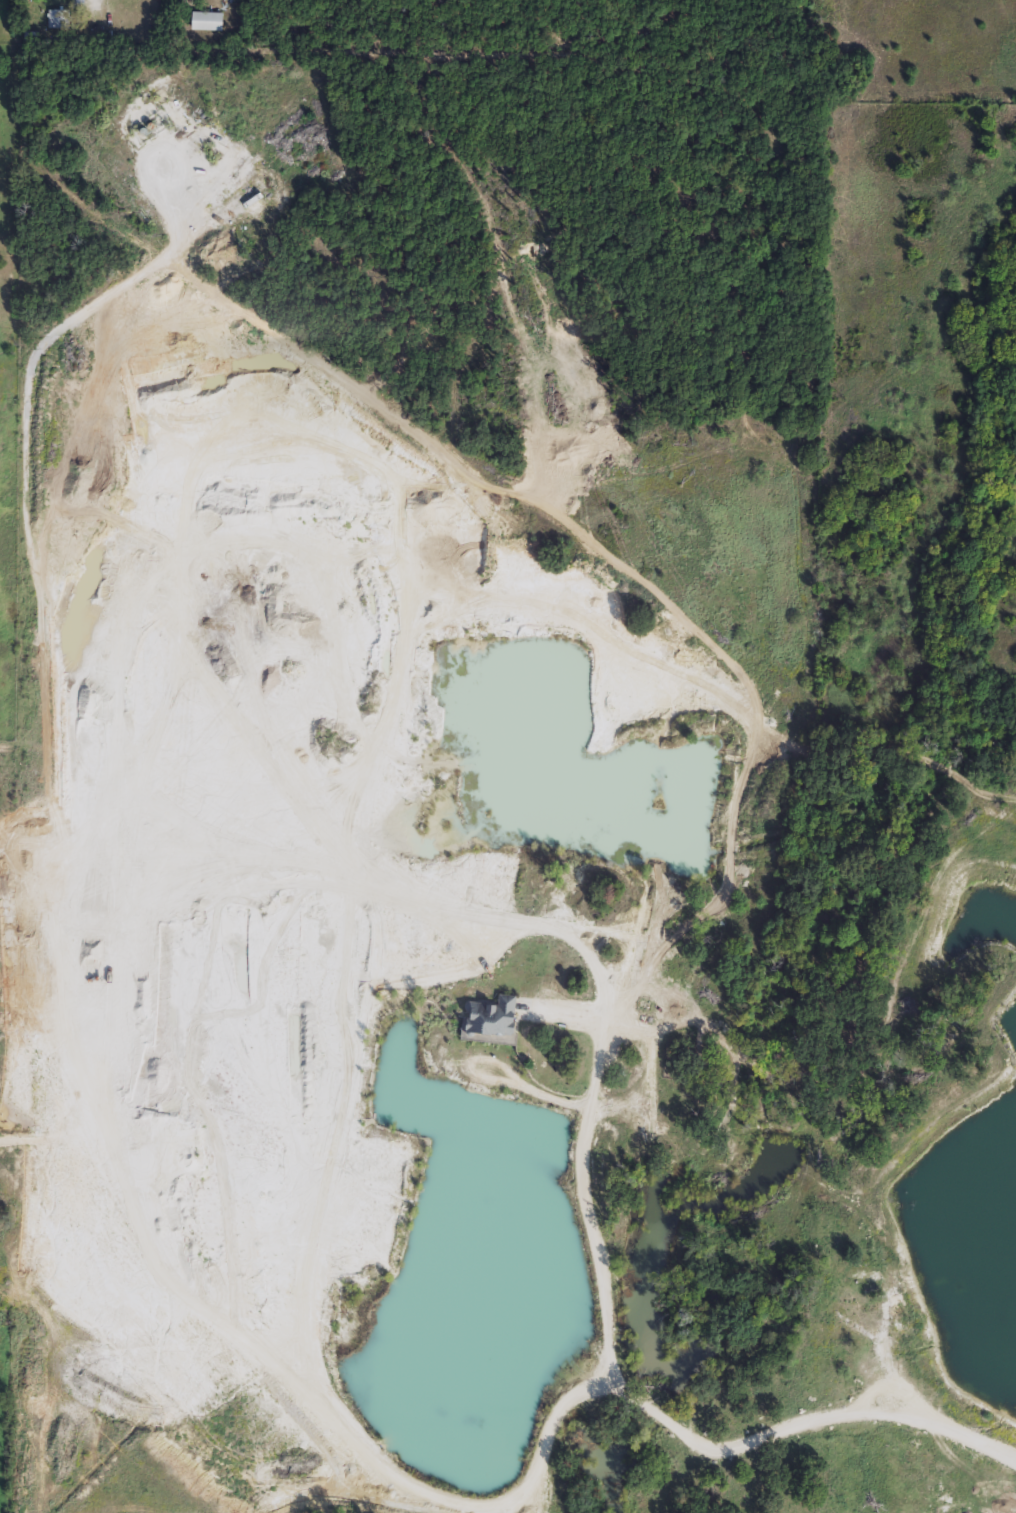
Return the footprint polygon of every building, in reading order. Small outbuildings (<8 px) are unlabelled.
[(73,29),(51,29),(51,11),(73,11),(73,29)] [(195,32),(195,14),(227,14),(227,32),(195,32)] [(29,43),(30,36),(40,38),(38,45),(29,43)] [(463,1034),(465,1003),(499,1004),(499,996),(519,996),(518,1036),(463,1034)]
